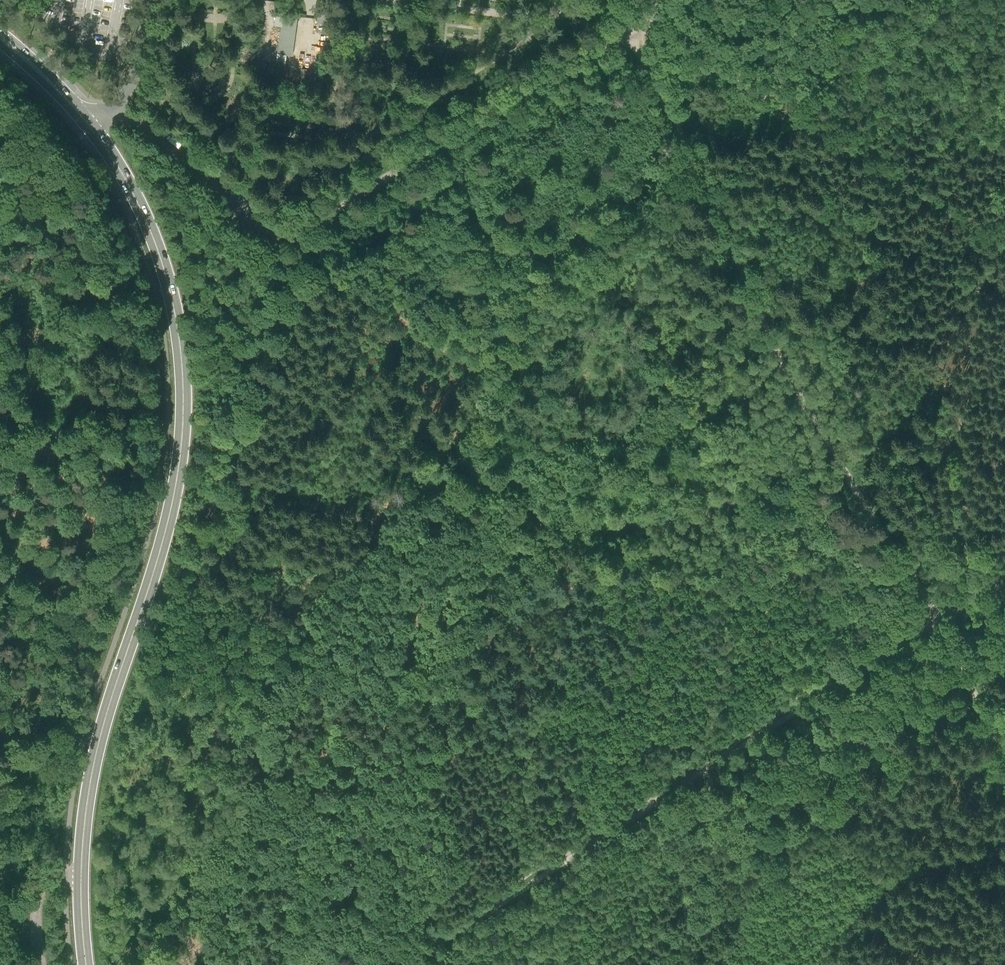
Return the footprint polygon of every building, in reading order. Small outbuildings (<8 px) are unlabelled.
[(336,9),(319,7),(318,20),(334,22),(336,9)] [(299,16),(282,14),(275,61),(287,63),(288,57),(293,58),(299,16)]
